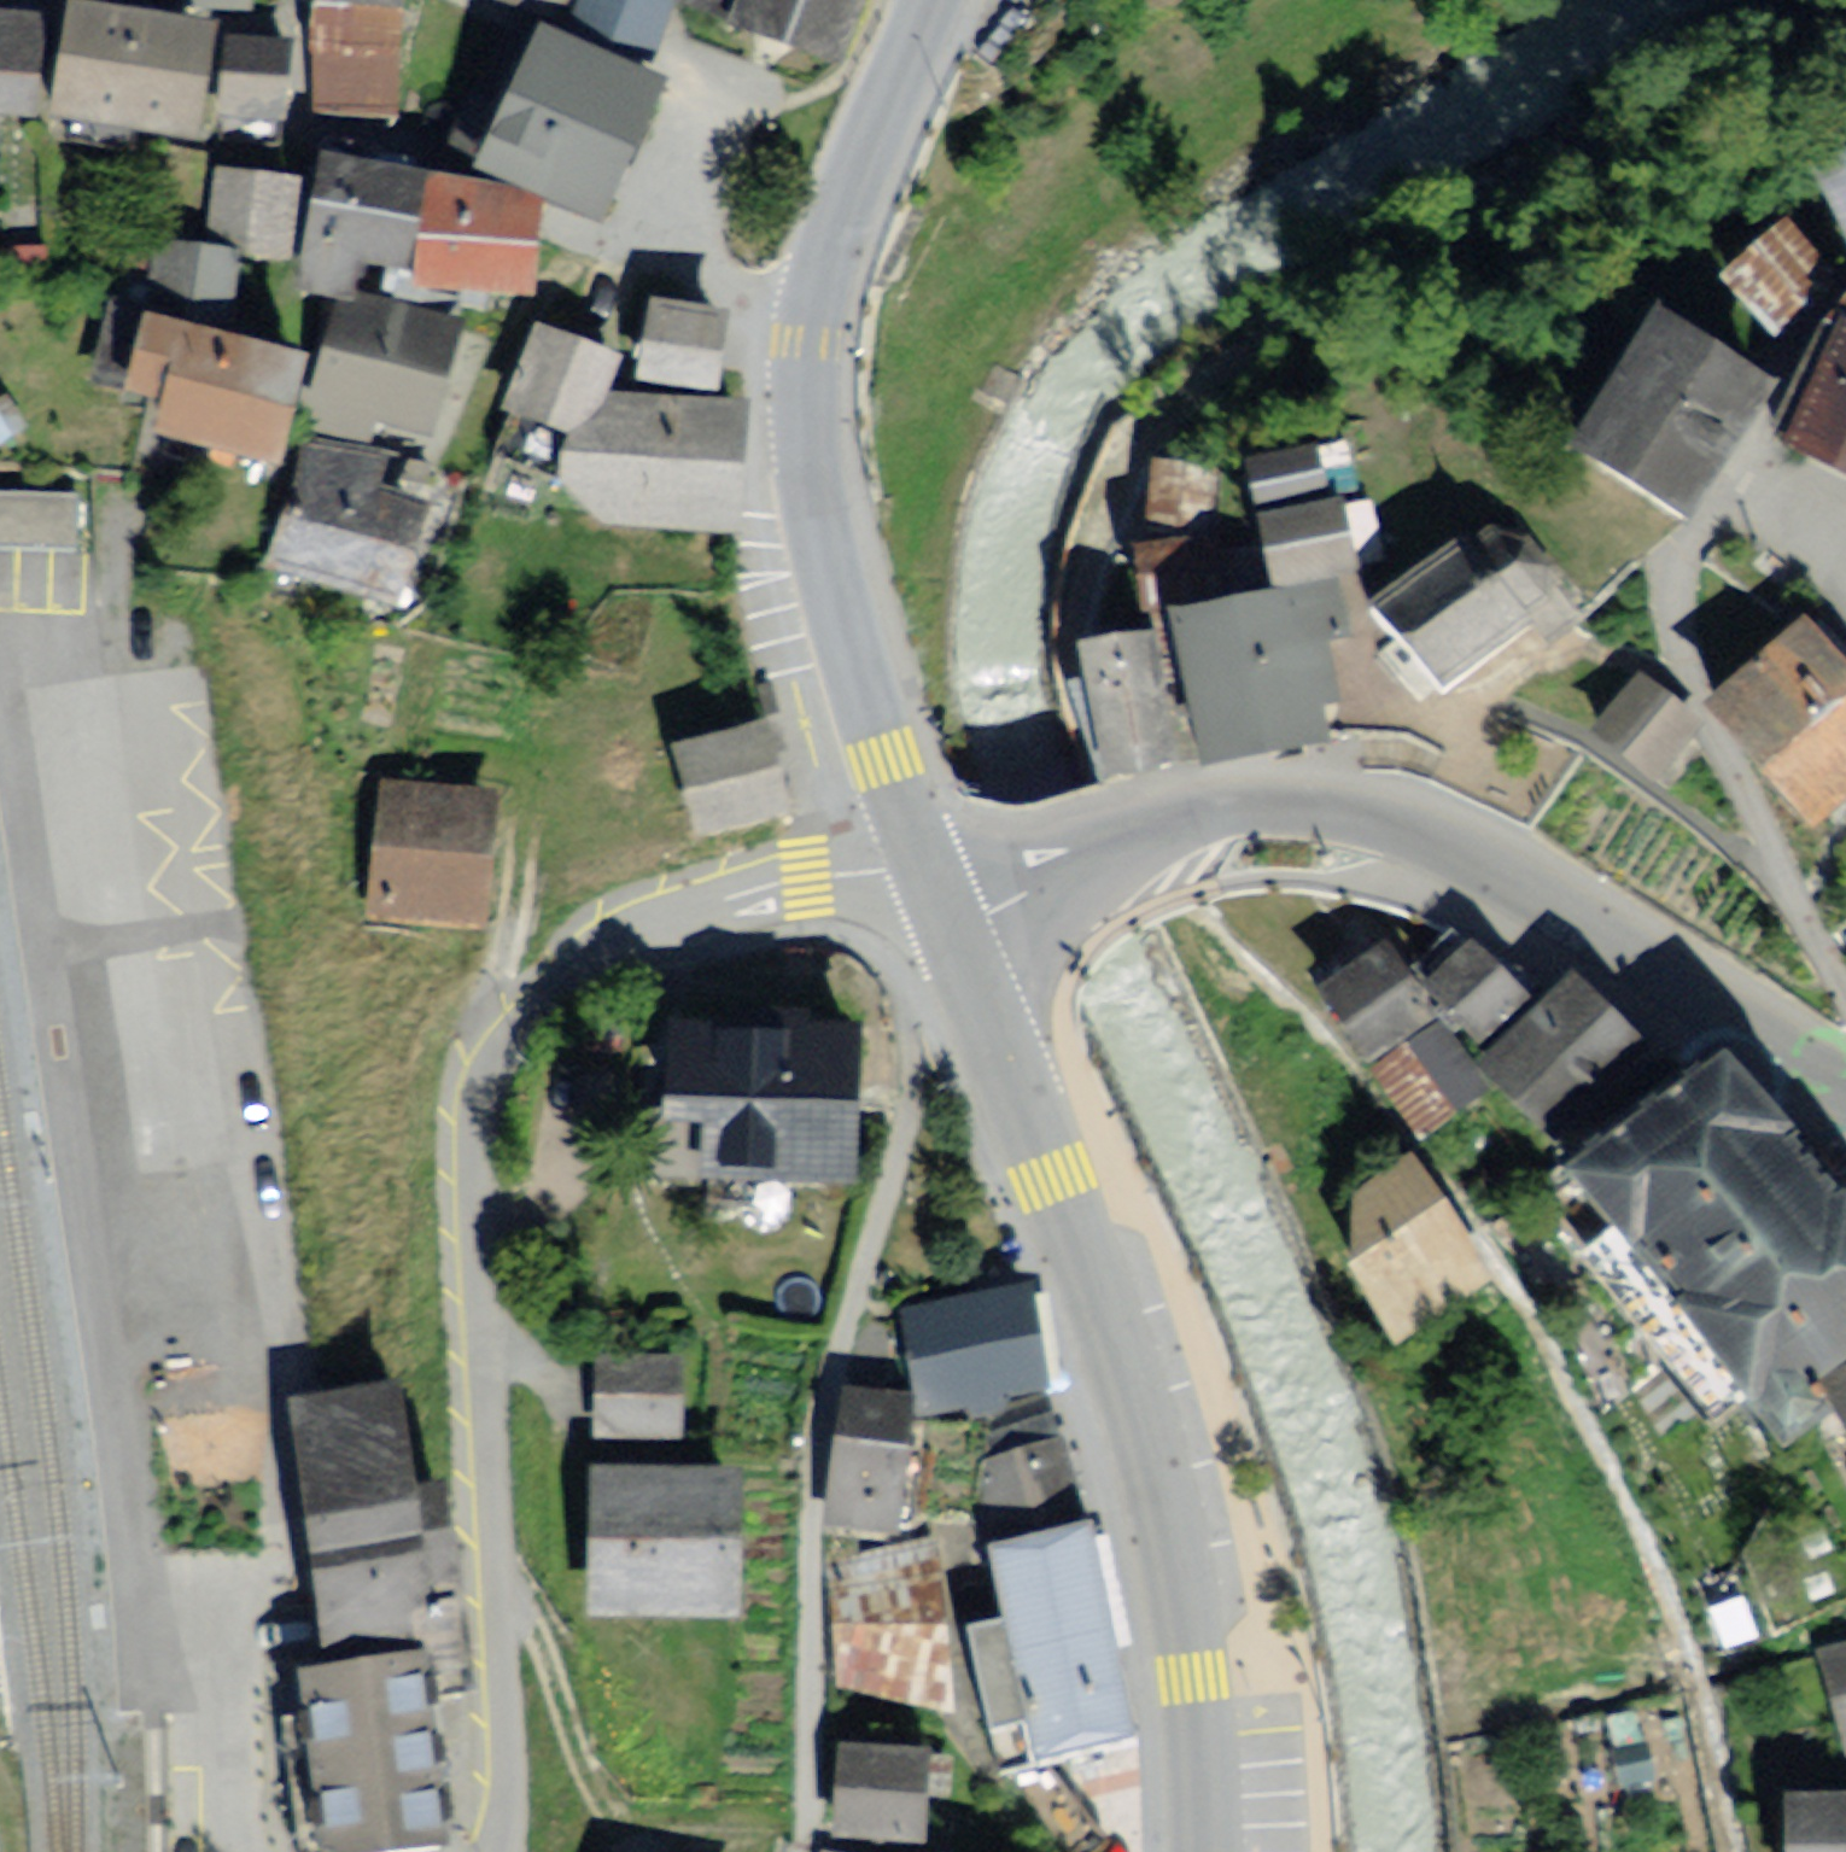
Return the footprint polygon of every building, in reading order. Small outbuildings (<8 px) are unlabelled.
[(190,10),(244,16),(246,0),(191,0),(190,10)] [(304,110),(387,117),(397,0),(314,0),(304,110)] [(553,20),(561,0),(503,0),(553,20)] [(662,0),(589,0),(580,24),(644,48),(662,0)] [(717,44),(826,81),(854,0),(732,0),(717,44)] [(0,11),(0,123),(35,127),(46,15),(0,11)] [(205,45),(79,20),(61,111),(187,135),(205,45)] [(283,40),(224,34),(215,115),(274,121),(283,40)] [(531,39),(477,153),(601,211),(655,97),(531,39)] [(414,181),(316,166),(298,281),(351,289),(354,274),(399,280),(414,181)] [(284,256),(297,181),(220,168),(207,243),(284,256)] [(536,202),(420,188),(408,290),(523,304),(536,202)] [(1815,275),(1769,218),(1712,263),(1758,320),(1815,275)] [(218,327),(233,276),(172,259),(157,310),(218,327)] [(456,330),(316,294),(283,424),(372,446),(377,428),(427,441),(456,330)] [(722,314),(638,301),(625,381),(709,394),(722,314)] [(171,332),(125,317),(110,362),(155,378),(171,332)] [(1749,396),(1628,317),(1542,449),(1664,527),(1749,396)] [(1814,329),(1753,457),(1845,501),(1845,344),(1814,329)] [(285,358),(189,330),(159,432),(255,460),(285,358)] [(514,406),(584,435),(607,473),(603,515),(735,524),(744,411),(603,400),(610,367),(539,337),(514,406)] [(375,476),(300,453),(266,566),(391,604),(418,516),(368,500),(375,476)] [(1331,488),(1239,506),(1257,595),(1348,578),(1331,488)] [(0,496),(0,549),(78,551),(79,497),(0,496)] [(1475,533),(1365,623),(1429,700),(1539,609),(1532,602),(1538,568),(1514,541),(1480,539),(1475,533)] [(1208,548),(1143,560),(1153,613),(1218,601),(1208,548)] [(1304,601),(1167,621),(1188,771),(1326,751),(1304,601)] [(1703,712),(1800,814),(1845,771),(1845,697),(1785,634),(1703,712)] [(1151,635),(1069,651),(1095,791),(1177,776),(1151,635)] [(1692,738),(1627,683),(1581,738),(1645,793),(1692,738)] [(762,732),(685,752),(705,827),(781,808),(762,732)] [(496,801),(393,788),(379,904),(481,917),(496,801)] [(1469,942),(1417,988),(1468,1045),(1520,999),(1469,942)] [(1384,950),(1310,1000),(1361,1074),(1435,1024),(1384,950)] [(1569,978),(1467,1071),(1544,1154),(1645,1062),(1569,978)] [(857,1020),(655,1010),(647,1182),(848,1191),(857,1020)] [(1442,1035),(1374,1078),(1422,1152),(1489,1109),(1442,1035)] [(1547,1185),(1762,1448),(1845,1380),(1845,1209),(1715,1049),(1547,1185)] [(1411,1164),(1309,1233),(1393,1354),(1494,1285),(1411,1164)] [(1029,1284),(897,1305),(915,1421),(1047,1399),(1029,1284)] [(683,1357),(598,1356),(597,1431),(682,1433),(683,1357)] [(386,1387),(277,1400),(307,1655),(446,1638),(428,1484),(398,1487),(386,1387)] [(1814,1407),(1845,1461),(1845,1389),(1814,1407)] [(908,1399),(845,1392),(829,1528),(893,1535),(908,1399)] [(976,1462),(994,1538),(1080,1518),(1062,1442),(976,1462)] [(740,1470),(586,1469),(585,1626),(738,1627),(740,1470)] [(946,1533),(836,1564),(836,1680),(965,1719),(946,1533)] [(1089,1536),(983,1557),(1028,1774),(1134,1753),(1089,1536)] [(1818,1655),(1845,1763),(1845,1648),(1818,1655)] [(283,1674),(299,1851),(434,1851),(417,1662),(283,1674)] [(924,1758),(830,1755),(828,1841),(922,1844),(924,1758)] [(1783,1799),(1784,1851),(1845,1851),(1845,1798),(1783,1799)]
